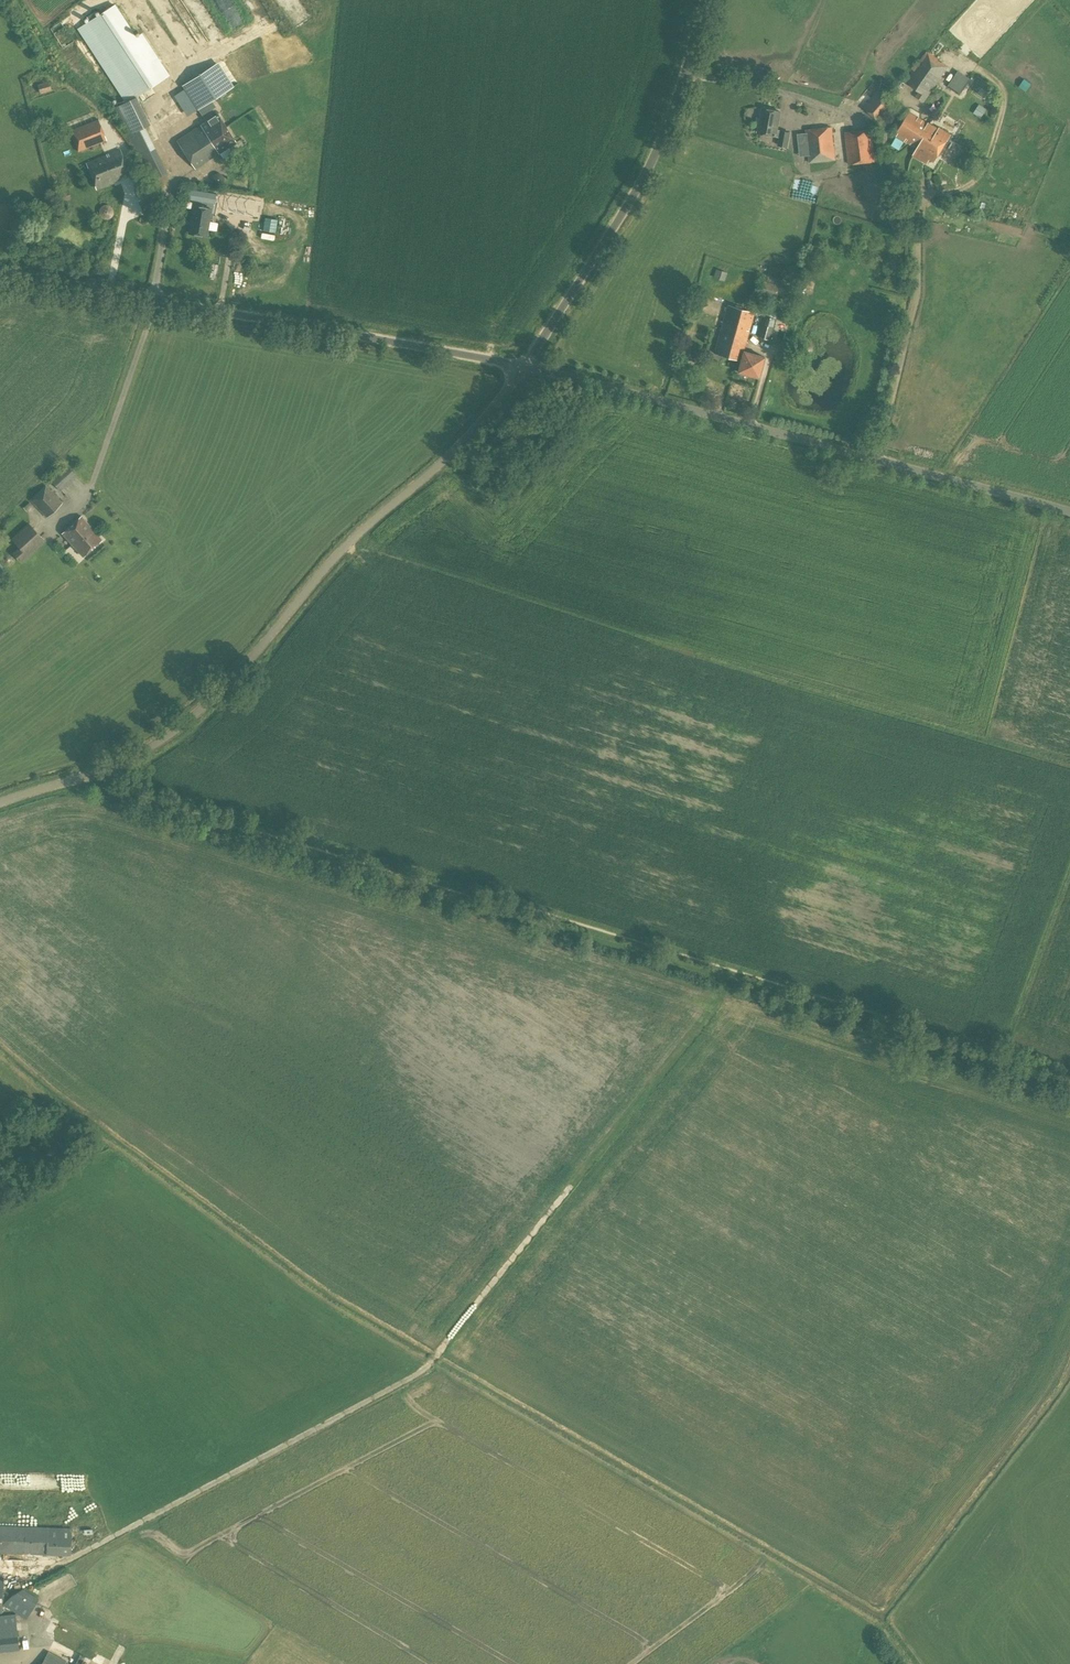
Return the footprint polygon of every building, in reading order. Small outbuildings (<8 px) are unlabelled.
[(77,28),(125,102),(136,96),(169,75),(155,53),(149,57),(114,4),(77,28)] [(934,87),(935,86),(948,66),(928,51),(913,72),(934,87)] [(220,62),(181,83),(184,89),(175,94),(187,115),(199,109),(201,113),(216,105),(212,99),(234,87),(220,62)] [(959,92),(969,78),(958,70),(948,85),(959,92)] [(943,92),(935,86),(934,87),(913,72),(906,82),(919,91),(915,96),(924,102),(930,94),(938,100),(943,92)] [(40,94),(51,90),(48,83),(38,87),(40,94)] [(879,121),(895,103),(879,89),(863,107),(879,121)] [(974,113),(982,117),(987,108),(979,104),(974,113)] [(788,147),(791,132),(777,129),(781,112),(762,108),(758,133),(776,136),(776,137),(779,137),(777,145),(788,147)] [(922,133),(929,123),(909,112),(895,135),(916,148),(921,141),(922,142),(925,137),(924,136),(925,135),(922,133)] [(195,168),(236,142),(217,113),(177,140),(195,168)] [(109,144),(99,119),(69,131),(78,152),(103,142),(105,146),(109,144)] [(921,141),(916,148),(915,150),(935,162),(951,134),(940,128),(939,129),(929,123),(922,133),(925,135),(924,136),(925,137),(922,142),(921,141)] [(809,163),(835,160),(832,127),(805,130),(809,163)] [(848,164),(875,161),(871,129),(844,132),(848,164)] [(97,188),(113,182),(113,180),(130,174),(120,149),(87,162),(97,188)] [(146,173),(150,181),(167,173),(163,165),(146,173)] [(261,201),(224,194),(221,211),(258,218),(261,201)] [(206,235),(211,208),(193,205),(189,232),(206,235)] [(264,217),(262,230),(276,232),(278,219),(264,217)] [(716,269),(714,277),(726,279),(727,271),(716,269)] [(782,320),(785,311),(756,303),(754,312),(764,315),(758,336),(769,339),(775,319),(782,320)] [(740,350),(743,351),(754,313),(727,305),(714,353),(738,360),(740,350)] [(764,357),(743,351),(740,350),(738,360),(740,360),(737,372),(758,378),(764,357)] [(68,466),(51,481),(61,491),(77,476),(68,466)] [(46,517),(62,502),(45,485),(29,499),(46,517)] [(83,556),(102,539),(81,516),(62,533),(83,556)] [(21,563),(45,541),(29,522),(11,538),(19,546),(12,553),(21,563)] [(71,1551),(72,1527),(0,1525),(0,1553),(46,1554),(71,1555),(71,1551)] [(26,1619),(39,1598),(23,1588),(11,1595),(2,1605),(8,1609),(9,1608),(26,1619)] [(15,1613),(0,1615),(0,1652),(19,1650),(15,1613)] [(99,1644),(58,1622),(49,1639),(80,1655),(75,1663),(81,1663),(85,1657),(91,1660),(99,1644)] [(66,1660),(48,1651),(41,1663),(65,1663),(66,1660)]
